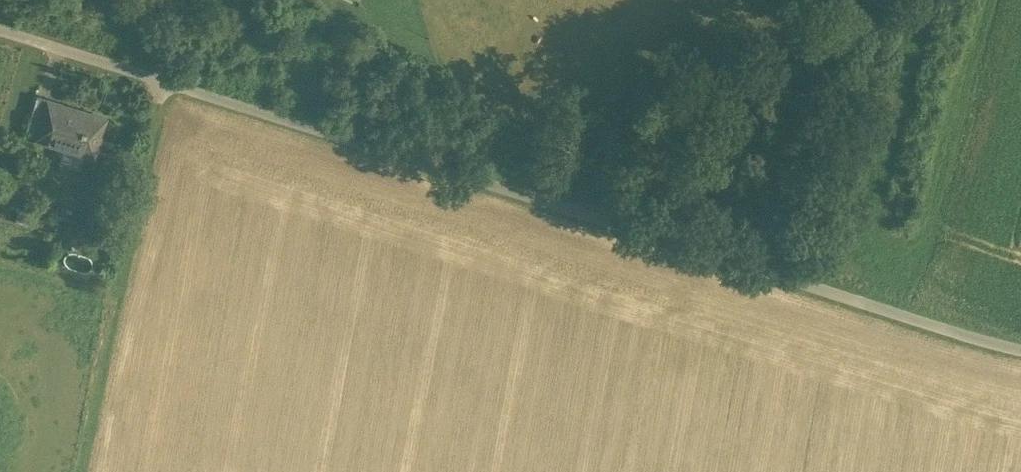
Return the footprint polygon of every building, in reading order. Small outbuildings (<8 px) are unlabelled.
[(40,133),(50,100),(38,95),(28,130),(40,133)] [(107,117),(50,100),(40,133),(38,138),(96,156),(107,117)] [(73,209),(61,205),(58,217),(70,220),(73,209)] [(35,213),(21,209),(17,220),(31,225),(35,213)]
